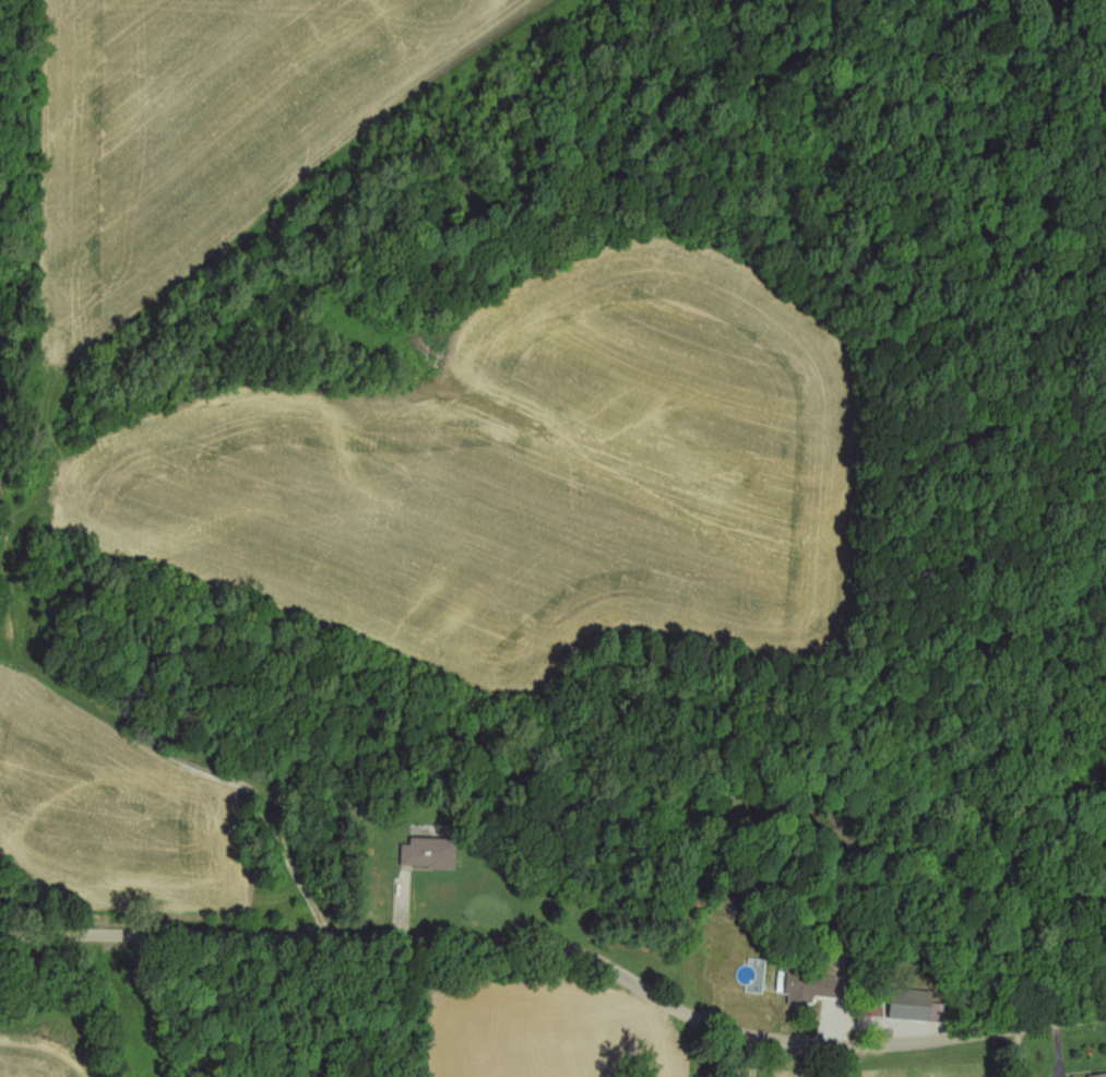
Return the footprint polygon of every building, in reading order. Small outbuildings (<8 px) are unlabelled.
[(456,868),(456,840),(411,838),(410,845),(402,845),(401,867),(456,868)] [(889,1017),(946,1023),(948,1005),(932,1004),(933,994),(892,989),(889,1017)]
